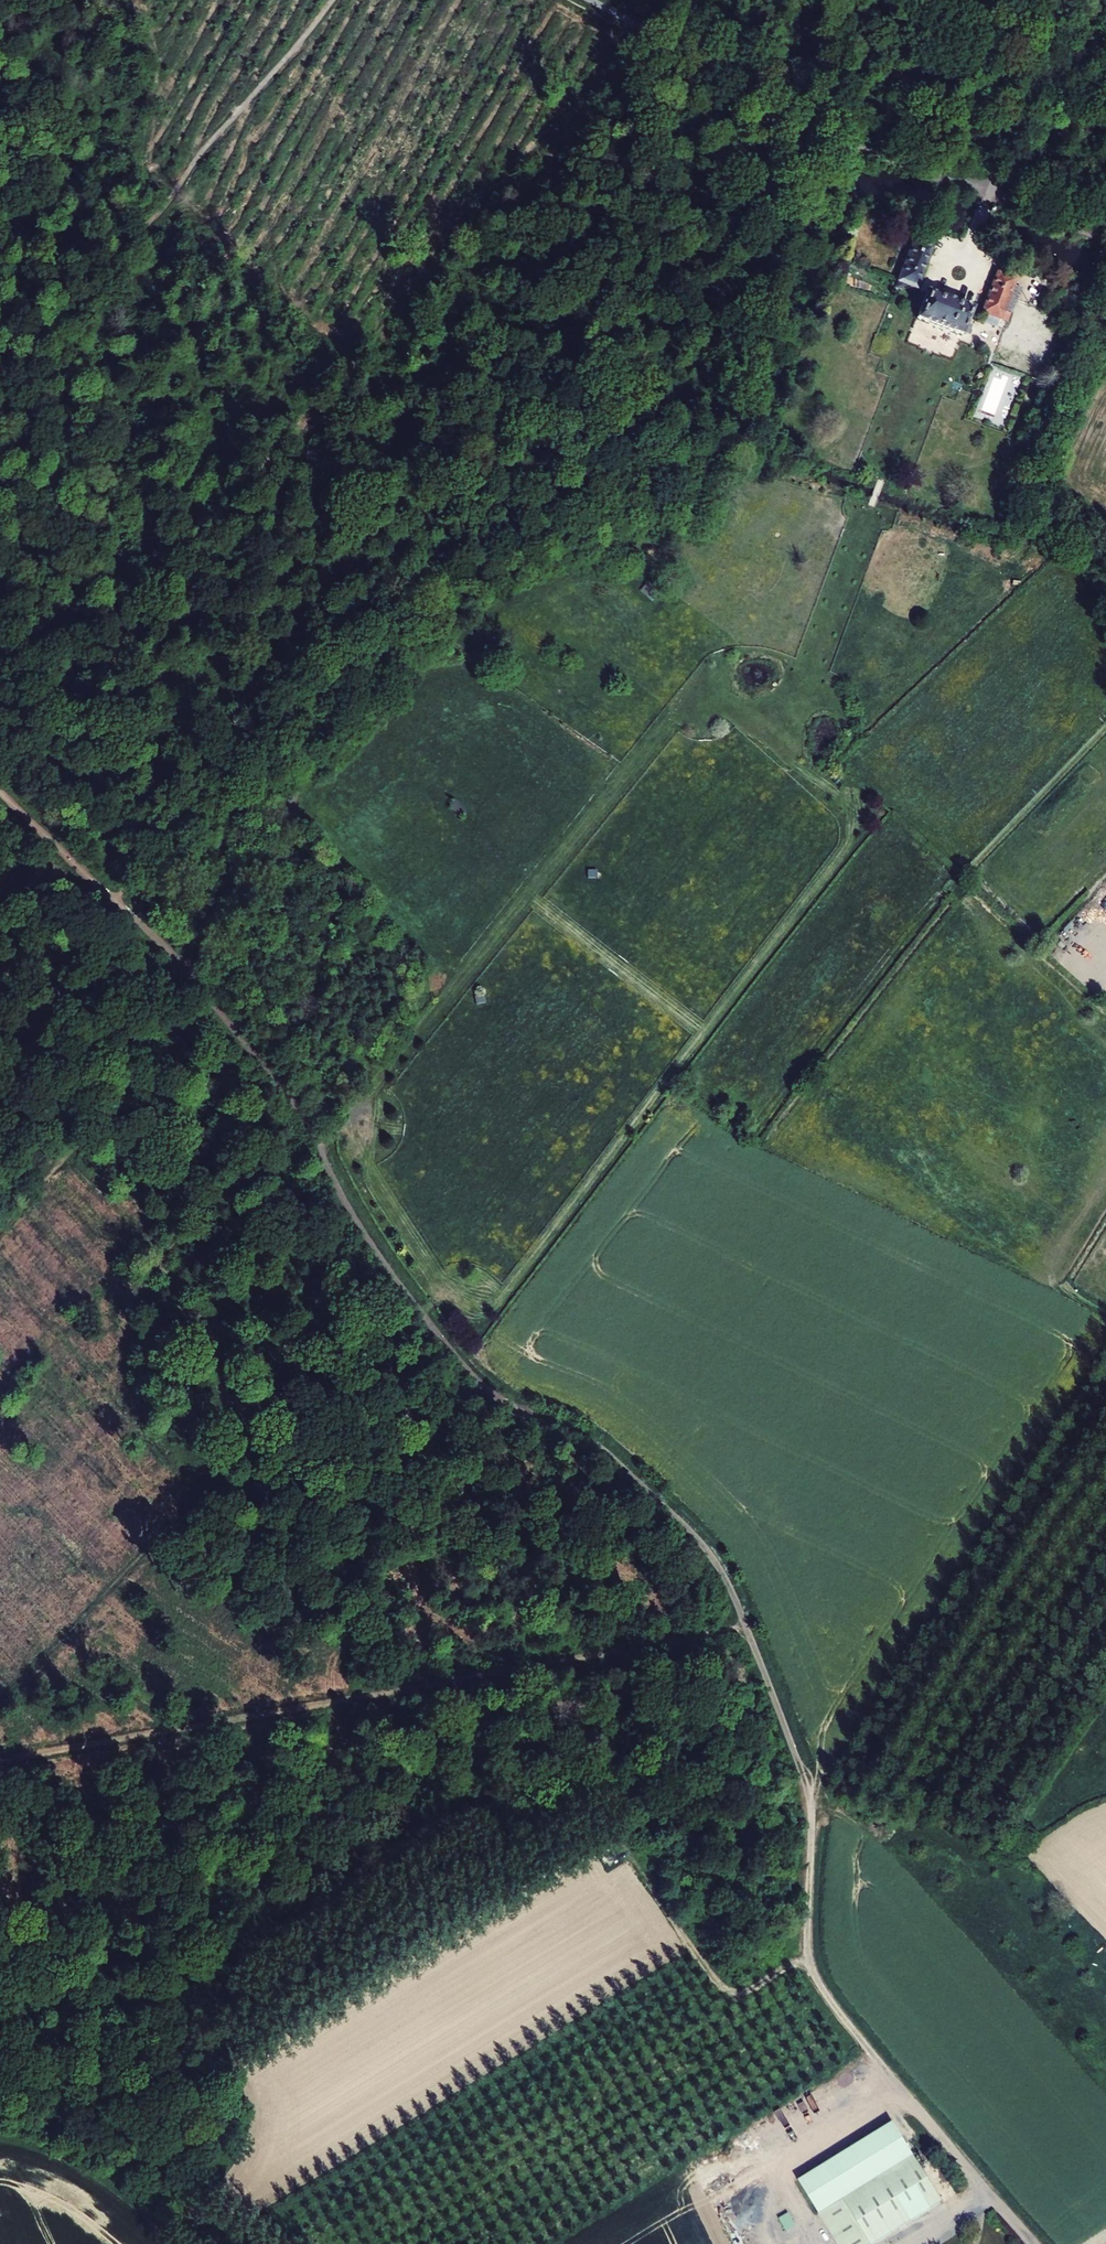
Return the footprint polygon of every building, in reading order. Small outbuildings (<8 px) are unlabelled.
[(911,247),(896,282),(919,291),(927,268),(934,254),(911,247)] [(981,312),(1007,323),(1019,284),(996,271),(981,312)] [(926,290),(915,317),(964,336),(974,307),(926,290)] [(455,797),(448,805),(460,815),(467,807),(455,797)] [(484,992),(475,994),(477,1003),(486,1001),(484,992)] [(942,2200),(892,2121),(799,2181),(819,2213),(843,2198),(872,2243),(874,2243),(942,2200)] [(843,2198),(819,2213),(839,2243),(872,2243),(843,2198)]
